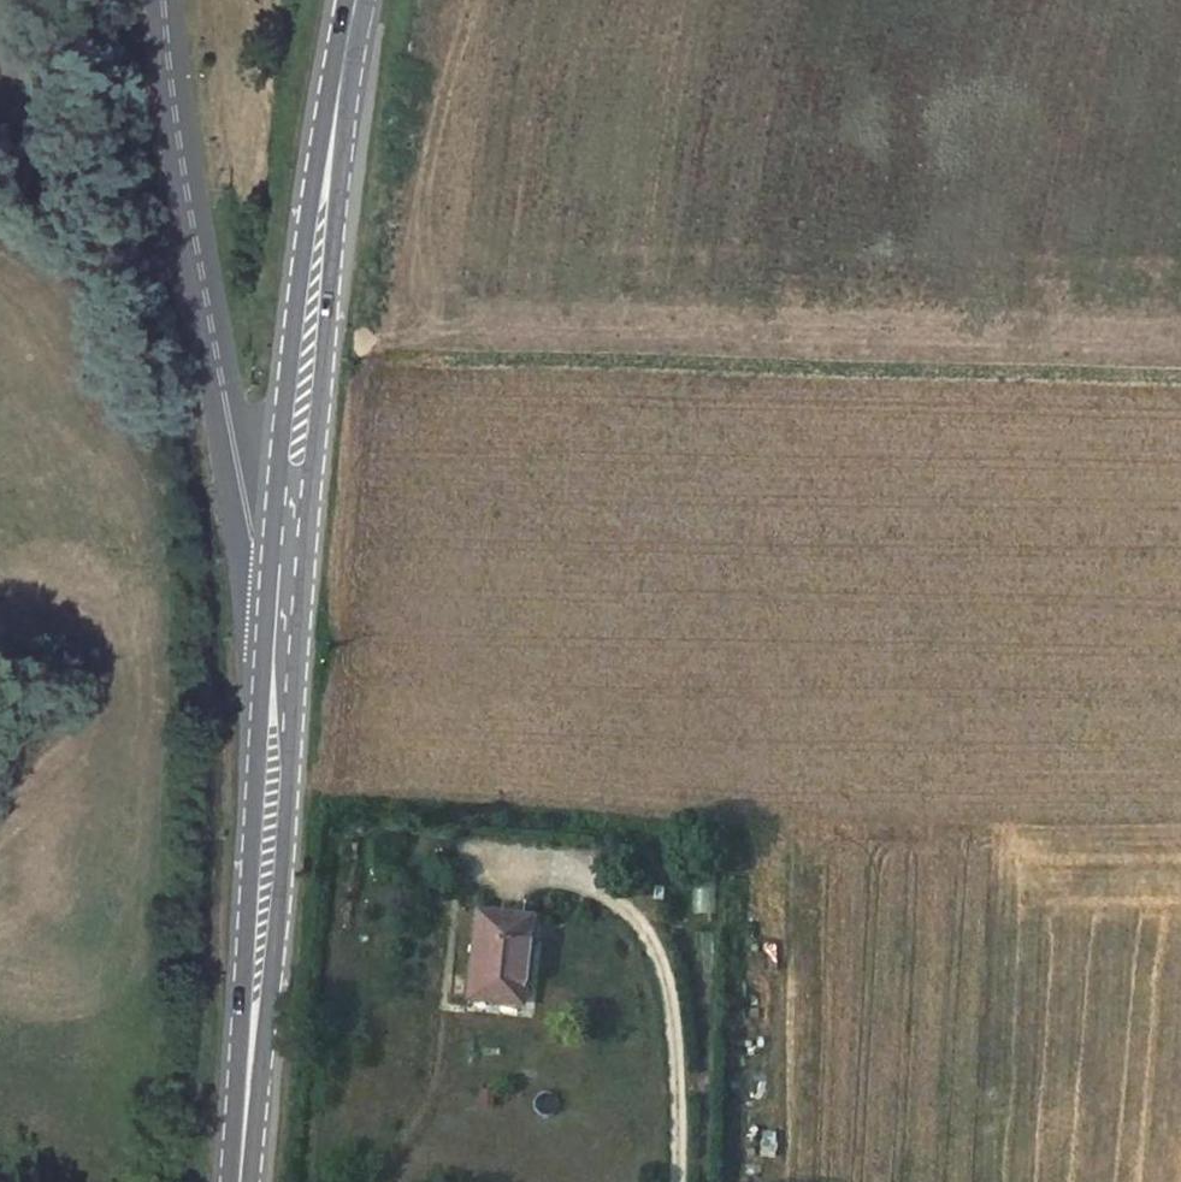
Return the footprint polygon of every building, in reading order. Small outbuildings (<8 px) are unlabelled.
[(520,1002),(529,917),(477,912),(468,996),(520,1002)] [(493,1107),(493,1090),(480,1089),(479,1106),(493,1107)]
